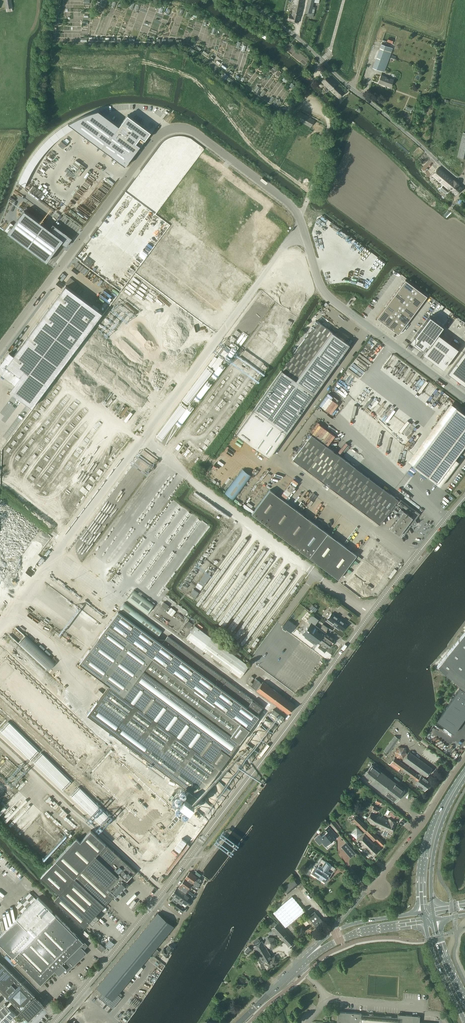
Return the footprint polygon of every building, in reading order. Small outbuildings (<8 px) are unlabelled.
[(291,15),(289,14),(288,20),(299,22),(302,7),(304,0),(294,0),(291,15)] [(307,15),(313,17),(314,13),(313,13),(315,1),(319,2),(319,0),(307,0),(305,11),(308,12),(307,15)] [(373,67),(384,72),(393,48),(381,44),(373,67)] [(336,84),(337,83),(328,75),(321,81),(339,98),(345,92),(336,84)] [(379,82),(391,87),(393,79),(381,75),(379,82)] [(151,132),(128,114),(121,123),(119,126),(98,110),(91,112),(85,115),(79,117),(74,120),(68,123),(74,128),(121,163),(125,166),(151,132)] [(296,119),(311,127),(315,120),(300,112),(296,119)] [(170,140),(146,172),(170,190),(194,158),(170,140)] [(422,159),(417,164),(423,169),(427,163),(422,159)] [(439,167),(433,174),(444,184),(443,185),(440,189),(445,194),(450,189),(453,191),(452,191),(456,195),(462,188),(459,185),(459,184),(454,180),(452,179),(439,167)] [(190,213),(192,214),(193,214),(195,215),(198,211),(192,206),(188,211),(190,212),(190,213)] [(11,222),(7,227),(9,230),(7,232),(7,233),(46,262),(47,262),(61,242),(66,246),(72,238),(67,234),(65,232),(64,232),(53,224),(55,226),(53,229),(51,227),(49,229),(24,210),(13,224),(11,222)] [(90,268),(93,263),(86,257),(82,262),(90,268)] [(412,293),(416,288),(405,279),(401,285),(412,293)] [(0,365),(0,373),(15,384),(10,391),(32,407),(102,313),(66,285),(13,356),(9,353),(0,365)] [(408,299),(412,293),(401,285),(397,291),(408,299)] [(416,288),(412,293),(423,301),(427,296),(416,288)] [(393,297),(403,305),(408,299),(397,291),(393,297)] [(423,301),(412,293),(408,299),(419,307),(423,301)] [(393,297),(388,302),(399,310),(403,305),(393,297)] [(408,299),(403,305),(414,313),(419,307),(408,299)] [(399,310),(388,302),(384,308),(390,312),(395,316),(399,310)] [(410,318),(414,313),(403,305),(399,310),(410,318)] [(384,308),(377,318),(382,322),(390,312),(384,308)] [(406,324),(410,318),(399,310),(395,316),(400,320),(406,324)] [(382,322),(388,326),(395,316),(390,312),(382,322)] [(395,316),(388,326),(393,330),(400,320),(395,316)] [(411,341),(410,342),(415,346),(421,351),(426,345),(428,347),(444,326),(441,324),(430,316),(411,341)] [(406,324),(400,320),(393,330),(398,334),(406,324)] [(281,369),(296,380),(332,332),(317,321),(281,369)] [(451,343),(438,334),(423,354),(424,354),(426,356),(443,369),(458,349),(456,347),(451,343)] [(448,373),(464,386),(464,350),(448,373)] [(254,409),(236,434),(269,457),(287,433),(315,393),(314,393),(309,389),(291,376),(282,370),(254,409)] [(315,381),(309,389),(314,393),(320,384),(315,381)] [(413,465),(434,481),(433,481),(440,486),(459,461),(455,458),(464,445),(464,413),(456,407),(413,465)] [(420,513),(417,511),(408,504),(398,497),(397,499),(311,434),(307,440),(293,459),(380,524),(389,512),(390,510),(392,512),(394,509),(401,513),(399,516),(396,514),(394,517),(396,519),(396,520),(390,528),(399,535),(401,532),(404,534),(420,513)] [(225,492),(234,499),(252,476),(243,469),(225,492)] [(252,514),(295,546),(338,579),(356,554),(313,522),(270,489),(252,514)] [(373,549),(362,563),(375,573),(381,577),(392,562),(373,549)] [(362,563),(358,569),(377,582),(381,577),(375,573),(362,563)] [(358,569),(354,574),(373,588),(377,582),(358,569)] [(354,574),(350,579),(369,593),(373,588),(354,574)] [(350,579),(346,585),(365,598),(369,593),(350,579)] [(154,605),(134,589),(128,598),(148,613),(154,605)] [(194,589),(190,594),(195,598),(199,592),(194,589)] [(160,606),(163,608),(165,610),(169,605),(164,601),(160,606)] [(124,603),(120,609),(158,637),(162,631),(124,603)] [(312,604),(310,608),(311,609),(310,611),(312,612),(314,611),(315,612),(318,608),(316,607),(314,605),(312,604)] [(88,715),(140,754),(189,790),(180,801),(190,809),(225,761),(259,716),(258,715),(263,707),(168,636),(165,640),(160,640),(119,609),(114,617),(107,626),(91,648),(81,660),(79,663),(110,685),(104,693),(99,689),(96,693),(101,697),(99,699),(98,701),(88,715)] [(331,613),(328,618),(334,623),(333,625),(339,630),(341,628),(343,630),(347,625),(331,613)] [(312,615),(308,620),(311,622),(313,623),(315,625),(315,624),(318,620),(319,620),(312,615)] [(192,623),(187,620),(184,624),(189,628),(192,623)] [(305,631),(305,632),(310,635),(309,637),(316,643),(321,637),(322,638),(320,641),(319,642),(321,643),(322,642),(329,647),(332,643),(323,637),(322,636),(325,632),(324,631),(320,628),(315,624),(315,625),(313,623),(313,624),(311,623),(310,625),(309,625),(308,628),(307,628),(305,631)] [(195,625),(186,637),(196,644),(204,650),(215,658),(223,664),(233,672),(239,676),(240,677),(249,665),(239,658),(241,655),(235,650),(233,653),(195,625)] [(325,632),(322,636),(323,637),(332,643),(335,639),(326,633),(325,632)] [(437,666),(464,689),(464,632),(437,666)] [(19,643),(48,670),(56,663),(26,635),(19,643)] [(0,664),(0,691),(130,811),(118,823),(139,843),(151,831),(156,836),(136,857),(146,866),(152,860),(153,861),(156,857),(155,856),(166,844),(162,841),(182,819),(7,656),(0,664)] [(252,676),(247,682),(255,688),(257,690),(262,683),(260,682),(256,679),(253,683),(251,681),(254,677),(252,676)] [(257,690),(288,714),(295,705),(263,682),(262,683),(257,690)] [(445,709),(462,721),(464,717),(464,691),(460,687),(445,709)] [(269,714),(280,722),(284,718),(273,709),(269,714)] [(445,709),(437,721),(454,733),(462,721),(445,709)] [(384,750),(388,753),(399,739),(395,735),(384,750)] [(398,746),(395,751),(397,757),(403,757),(406,753),(404,747),(398,746)] [(421,773),(420,773),(424,776),(424,775),(426,776),(432,768),(409,751),(403,760),(421,773)] [(424,776),(420,773),(419,774),(418,774),(395,757),(390,764),(399,770),(400,768),(417,780),(415,783),(416,784),(416,785),(417,786),(419,786),(424,790),(431,781),(423,776),(424,776)] [(370,783),(395,802),(405,790),(372,764),(365,774),(373,780),(370,783)] [(375,814),(376,812),(377,812),(379,808),(374,806),(372,810),(371,812),(367,818),(372,824),(384,830),(383,834),(387,835),(388,832),(392,833),(396,821),(389,818),(389,820),(375,814)] [(353,820),(374,841),(375,839),(382,845),(385,843),(369,827),(368,828),(364,823),(356,816),(353,820)] [(320,834),(315,839),(320,844),(322,842),(326,846),(335,838),(333,836),(335,833),(329,826),(326,828),(328,831),(322,836),(320,834)] [(55,860),(56,861),(41,877),(59,894),(54,900),(84,927),(89,922),(92,925),(99,917),(96,914),(104,905),(115,894),(116,896),(126,884),(125,883),(135,872),(105,844),(90,830),(80,841),(76,838),(55,860)] [(377,844),(376,845),(365,834),(358,841),(374,855),(381,848),(377,844)] [(350,846),(346,842),(341,846),(344,850),(350,846)] [(356,853),(353,850),(348,854),(351,858),(356,853)] [(313,870),(311,872),(313,873),(318,877),(317,878),(321,881),(322,879),(326,882),(328,878),(329,877),(327,875),(330,871),(328,870),(331,864),(325,860),(323,859),(319,864),(317,868),(315,866),(313,870)] [(190,872),(188,874),(195,879),(195,878),(201,882),(202,881),(202,880),(202,879),(197,876),(192,872),(190,871),(190,872)] [(188,874),(185,878),(196,886),(198,887),(199,885),(199,884),(200,883),(195,879),(188,874)] [(185,878),(183,881),(190,886),(191,887),(193,886),(195,888),(196,886),(185,878)] [(294,879),(283,888),(288,893),(298,885),(294,879)] [(180,885),(179,887),(187,893),(190,889),(191,887),(190,886),(183,881),(180,885)] [(177,888),(169,899),(171,901),(175,897),(179,900),(184,893),(177,888)] [(179,900),(177,903),(181,906),(183,902),(187,905),(192,898),(184,893),(179,900)] [(29,894),(16,907),(21,913),(35,899),(29,894)] [(292,896),(273,912),(286,927),(305,911),(292,896)] [(13,957),(40,984),(54,970),(56,972),(57,972),(59,974),(66,968),(68,971),(75,963),(76,964),(87,953),(84,950),(79,946),(83,942),(75,935),(38,897),(16,918),(0,934),(0,944),(13,957)] [(308,917),(318,928),(324,923),(315,911),(308,917)] [(97,988),(93,993),(98,997),(113,1008),(122,997),(121,996),(118,994),(119,991),(150,955),(151,954),(160,943),(174,926),(158,913),(96,987),(97,988)] [(275,922),(271,925),(273,927),(272,928),(289,946),(294,941),(277,923),(276,924),(275,922)] [(258,938),(253,942),(255,945),(254,946),(257,951),(261,958),(258,960),(261,964),(261,965),(262,967),(263,968),(266,966),(267,968),(273,965),(279,961),(275,956),(272,957),(267,949),(269,946),(270,947),(275,944),(274,938),(268,937),(265,943),(268,945),(266,947),(262,941),(261,942),(258,938)] [(106,946),(110,949),(115,943),(110,940),(106,946)] [(164,954),(168,956),(173,947),(168,945),(166,950),(163,948),(161,952),(164,953),(164,954)] [(11,1001),(7,1005),(8,1006),(12,1002),(20,1010),(18,1012),(22,1016),(24,1014),(29,1018),(29,1019),(29,1018),(32,1015),(33,1015),(32,1015),(36,1011),(36,1012),(36,1011),(39,1008),(40,1008),(39,1008),(43,1004),(43,1005),(43,1004),(38,999),(37,1001),(33,997),(34,997),(35,996),(0,961),(0,990),(11,1001)] [(16,1015),(8,1007),(7,1005),(5,1004),(0,1009),(0,1022),(8,1022),(16,1015)] [(419,1022),(420,1016),(398,1014),(398,1017),(372,1015),(372,1014),(369,1013),(369,1015),(361,1014),(362,1013),(340,1011),(338,1011),(337,1022),(434,1022),(419,1022)]
